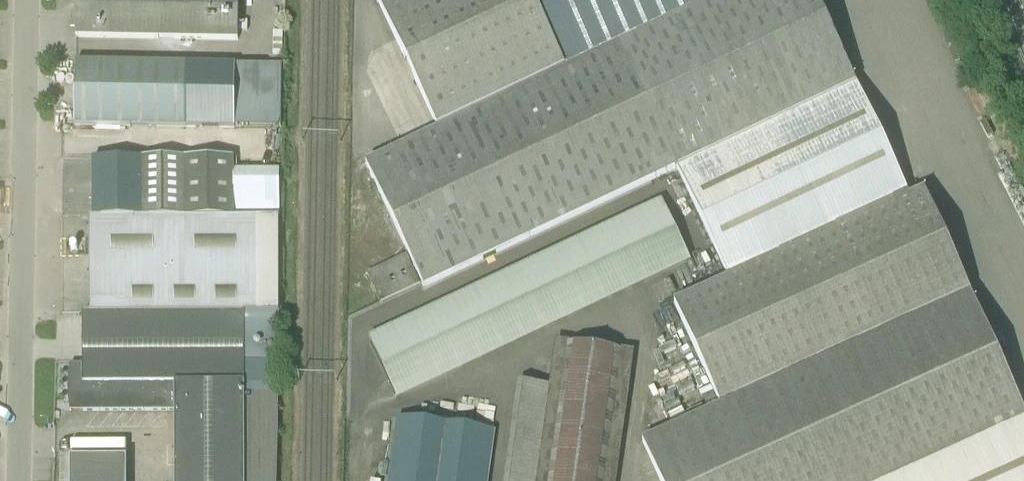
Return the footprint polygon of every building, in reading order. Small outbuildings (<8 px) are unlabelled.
[(76,12),(76,37),(238,40),(239,0),(77,0),(76,12)] [(426,290),(678,171),(729,281),(725,282),(726,284),(673,309),(721,406),(643,442),(661,480),(1023,480),(1023,411),(971,293),(934,210),(925,191),(910,198),(817,0),(383,0),(379,2),(439,130),(367,165),(426,290)] [(75,125),(186,127),(187,64),(76,62),(75,125)] [(93,217),(141,215),(141,158),(93,159),(93,217)] [(185,158),(141,158),(141,215),(185,213),(185,217),(185,158)] [(234,174),(234,158),(185,158),(185,217),(235,217),(234,174)] [(394,391),(695,271),(670,207),(368,328),(394,391)] [(82,315),(244,316),(244,312),(278,312),(277,217),(235,217),(185,217),(185,213),(141,215),(93,217),(90,217),(90,312),(83,312),(83,314),(82,314),(82,315)] [(383,303),(421,285),(407,255),(368,273),(383,303)] [(244,316),(82,315),(83,364),(70,364),(68,383),(69,401),(70,411),(82,411),(82,412),(175,413),(175,480),(245,480),(244,316)] [(635,351),(621,349),(621,351),(570,344),(570,342),(556,341),(550,386),(537,480),(617,480),(635,351)] [(496,431),(397,419),(388,480),(489,480),(496,431)] [(70,458),(70,480),(127,480),(127,458),(70,458)]
